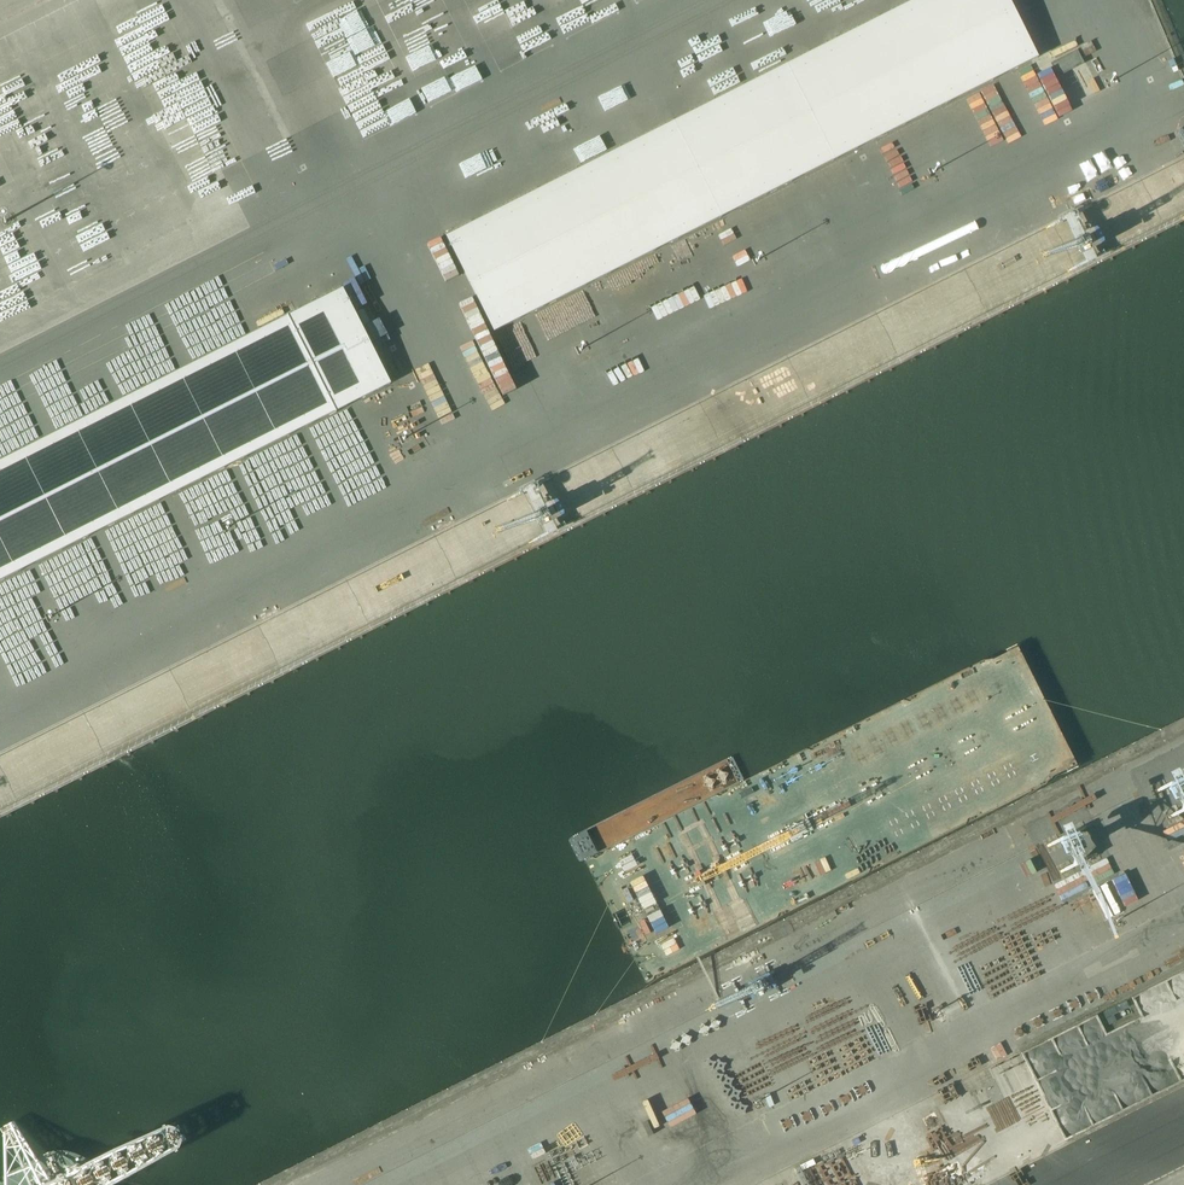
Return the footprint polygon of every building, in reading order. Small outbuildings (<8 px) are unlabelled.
[(445,238),(492,330),(1035,56),(1007,0),(916,0),(445,238)] [(1082,63),(1076,51),(1051,64),(1057,76),(1082,63)] [(0,461),(0,577),(389,381),(342,288),(281,319),(0,461)] [(1183,1165),(1183,1144),(1104,1178),(1107,1184),(1136,1184),(1183,1165)]
